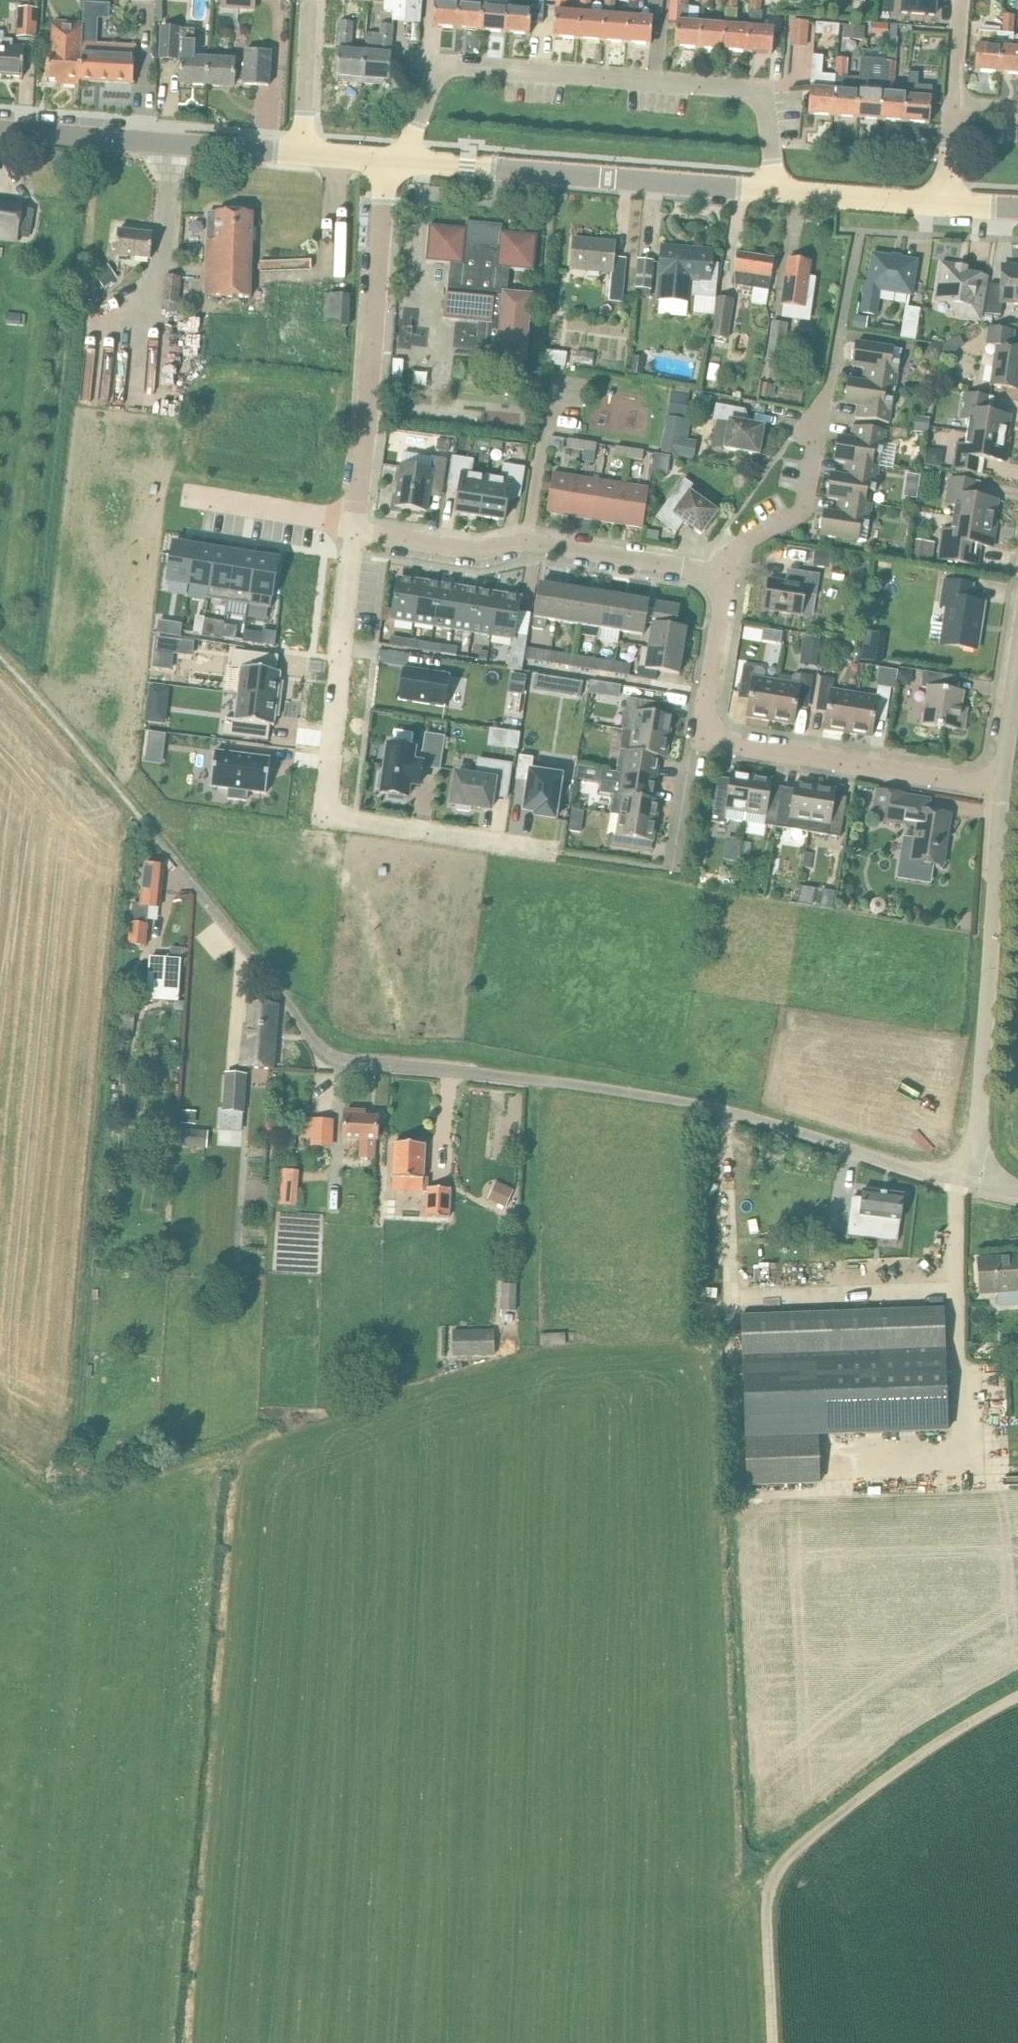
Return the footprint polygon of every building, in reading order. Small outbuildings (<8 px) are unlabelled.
[(221,8),(256,10),(256,0),(221,0),(221,8)] [(385,11),(394,11),(394,16),(407,17),(421,18),(423,0),(386,0),(385,11)] [(435,0),(433,27),(457,29),(460,0),(435,0)] [(482,31),(484,4),(472,3),(472,0),(460,0),(457,29),(482,31)] [(482,31),(506,33),(508,7),(509,0),(484,0),(484,4),(482,31)] [(506,33),(530,35),(531,23),(532,15),(532,9),(533,0),(509,0),(508,7),(506,33)] [(578,39),(580,13),(567,12),(568,0),(557,0),(554,37),(578,39)] [(603,41),(605,15),(591,14),(592,0),(582,0),(581,13),(580,13),(578,39),(603,41)] [(630,0),(629,17),(615,16),(617,0),(607,0),(606,15),(605,15),(603,41),(627,43),(630,0)] [(651,45),(653,19),(641,18),(642,2),(640,2),(640,0),(630,0),(627,43),(651,45)] [(699,49),(701,23),(690,22),(691,5),(690,4),(690,0),(679,0),(675,47),(699,49)] [(714,8),(715,0),(705,0),(704,7),(714,8)] [(749,53),(751,27),(738,26),(740,8),(738,8),(739,0),(728,0),(726,25),(724,51),(749,53)] [(772,55),(774,29),(761,28),(762,15),(761,15),(763,0),(753,0),(751,27),(749,53),(772,55)] [(899,15),(932,18),(934,0),(900,0),(899,15)] [(82,43),(80,81),(114,83),(133,84),(135,46),(105,45),(98,44),(99,19),(110,19),(111,4),(85,3),(84,22),(84,27),(83,43),(82,43)] [(39,9),(20,8),(18,36),(38,38),(39,9)] [(151,13),(135,11),(133,31),(149,33),(151,13)] [(1017,75),(1017,49),(1014,49),(1015,32),(1013,32),(1014,15),(1005,14),(1003,34),(1000,73),(1017,75)] [(792,45),(806,46),(808,22),(794,21),(792,45)] [(363,79),(365,52),(351,51),(353,23),(341,22),(339,50),(337,76),(363,79)] [(699,49),(724,51),(726,25),(701,23),(699,49)] [(816,34),(839,36),(840,25),(817,23),(816,34)] [(52,25),(51,52),(49,52),(48,79),(80,81),(82,43),(83,43),(84,27),(52,25)] [(390,81),(392,54),(391,54),(394,26),(382,25),(381,35),(366,33),(365,52),(363,79),(390,81)] [(883,97),(881,120),(905,122),(907,99),(893,97),(894,84),(896,64),(898,38),(897,38),(898,25),(889,25),(886,63),(883,97)] [(863,42),(865,27),(845,26),(843,40),(863,42)] [(181,28),(162,27),(161,59),(178,60),(178,59),(182,59),(180,84),(207,86),(209,60),(194,59),(196,31),(181,30),(181,28)] [(978,32),(975,71),(1000,73),(1003,34),(978,32)] [(25,58),(25,45),(13,45),(13,48),(0,48),(0,76),(24,78),(25,58)] [(234,87),(234,82),(244,83),(244,84),(270,86),(272,52),(246,51),(245,63),(236,63),(236,61),(209,60),(207,86),(234,87)] [(809,114),(833,116),(837,77),(823,76),(825,57),(814,56),(811,89),(809,114)] [(838,57),(837,77),(833,116),(857,118),(860,80),(846,79),(848,58),(838,57)] [(862,61),(860,80),(857,118),(881,120),(883,97),(884,84),(886,63),(872,62),(862,61)] [(905,122),(930,124),(932,99),(917,98),(920,65),(910,64),(907,99),(905,122)] [(17,241),(18,236),(30,238),(34,210),(0,204),(0,238),(17,241)] [(254,213),(217,212),(216,241),(208,241),(207,261),(206,297),(251,299),(254,213)] [(502,233),(503,226),(466,222),(466,229),(430,226),(427,262),(453,264),(450,295),(448,295),(446,319),(483,323),(480,354),(500,356),(500,358),(528,361),(534,295),(509,293),(512,270),(535,272),(538,236),(502,233)] [(118,231),(116,256),(151,259),(153,235),(118,231)] [(573,259),(572,269),(612,272),(610,302),(622,303),(624,279),(626,259),(614,258),(615,243),(574,239),(573,259)] [(660,299),(689,302),(690,292),(699,292),(698,298),(716,299),(719,264),(711,264),(712,252),(663,247),(661,276),(662,276),(660,299)] [(732,285),(753,289),(751,304),(767,306),(775,260),(738,254),(732,285)] [(868,286),(863,313),(875,315),(879,289),(911,294),(916,262),(874,256),(869,287),(868,286)] [(782,308),(785,308),(784,317),(803,320),(811,262),(789,259),(782,308)] [(638,260),(636,290),(651,291),(654,262),(638,260)] [(95,274),(104,288),(118,279),(108,265),(95,274)] [(943,265),(937,297),(953,299),(958,313),(981,317),(987,278),(965,274),(966,269),(943,265)] [(1002,302),(1017,303),(1017,267),(1003,266),(1002,286),(990,285),(987,305),(985,315),(1002,316),(1002,302)] [(162,302),(162,311),(175,312),(189,313),(189,304),(179,303),(182,278),(165,277),(162,302)] [(328,294),(325,339),(346,339),(346,327),(350,327),(350,295),(328,294)] [(718,299),(711,337),(727,340),(734,301),(718,299)] [(907,307),(902,339),(916,341),(921,309),(907,307)] [(7,313),(5,324),(21,326),(22,314),(7,313)] [(854,315),(851,329),(866,332),(868,318),(854,315)] [(985,315),(984,322),(992,324),(993,316),(985,315)] [(788,325),(772,322),(766,360),(783,361),(788,325)] [(1014,332),(990,328),(988,344),(998,346),(992,385),(1017,389),(1017,349),(1012,348),(1014,332)] [(864,382),(897,387),(902,350),(857,343),(853,373),(865,374),(864,382)] [(545,364),(566,367),(568,353),(547,350),(545,364)] [(120,354),(118,401),(130,402),(133,355),(120,354)] [(633,356),(630,373),(643,375),(646,358),(633,356)] [(850,380),(846,404),(860,407),(858,418),(856,417),(856,419),(890,424),(895,388),(896,388),(897,387),(864,382),(850,380)] [(669,407),(668,414),(668,415),(686,418),(691,391),(673,387),(669,407)] [(970,421),(968,433),(1008,439),(1008,438),(1012,416),(986,412),(989,397),(965,393),(961,420),(970,421)] [(714,419),(730,422),(725,449),(760,456),(765,427),(744,423),(746,410),(716,405),(714,419)] [(670,418),(663,452),(694,458),(697,442),(683,439),(686,421),(670,418)] [(918,418),(916,432),(928,433),(929,419),(923,418),(918,418)] [(853,439),(839,437),(836,461),(847,463),(847,462),(880,468),(882,455),(883,455),(887,431),(852,426),(852,427),(854,427),(853,439)] [(1006,463),(1010,439),(1008,438),(1008,439),(968,433),(966,445),(957,443),(953,470),(977,474),(979,458),(1006,463)] [(568,440),(567,450),(581,451),(583,441),(568,440)] [(492,441),(491,448),(502,449),(503,442),(492,441)] [(583,441),(581,451),(596,453),(597,443),(583,441)] [(617,447),(615,457),(630,459),(631,450),(617,447)] [(927,448),(925,465),(941,468),(944,451),(927,448)] [(631,450),(630,459),(644,461),(645,452),(631,450)] [(453,456),(448,486),(461,488),(457,513),(481,517),(487,478),(472,475),(475,460),(453,456)] [(396,506),(427,511),(431,487),(444,489),(448,460),(434,457),(432,471),(402,466),(396,506)] [(741,462),(736,469),(745,475),(750,468),(741,462)] [(846,476),(833,474),(829,499),(840,500),(865,504),(865,503),(867,491),(876,492),(880,468),(847,462),(847,463),(848,463),(846,476)] [(487,478),(481,517),(505,521),(509,495),(521,497),(526,468),(504,465),(501,480),(487,478)] [(899,470),(897,483),(911,485),(913,472),(899,470)] [(571,517),(577,477),(553,473),(547,513),(571,517)] [(595,521),(601,481),(577,477),(571,517),(595,521)] [(668,502),(656,518),(677,534),(685,523),(702,535),(719,513),(702,501),(690,492),(695,485),(685,478),(679,488),(672,497),(668,502)] [(957,506),(955,518),(995,524),(995,523),(999,501),(973,497),(975,482),(956,479),(952,478),(948,505),(957,506)] [(619,524),(625,485),(601,481),(595,521),(619,524)] [(643,528),(650,489),(625,485),(619,524),(643,528)] [(839,513),(825,511),(822,536),(867,543),(873,504),(865,503),(865,504),(840,500),(841,500),(839,513)] [(904,510),(903,517),(907,523),(914,524),(915,512),(904,510)] [(944,529),(940,555),(939,561),(963,564),(966,543),(993,548),(997,524),(995,523),(995,524),(955,518),(953,530),(944,529)] [(659,533),(647,531),(645,541),(657,543),(659,533)] [(913,540),(910,561),(932,564),(935,543),(913,540)] [(173,541),(166,583),(187,587),(194,545),(173,541)] [(194,545),(187,587),(209,590),(216,548),(194,545)] [(209,590),(208,598),(229,602),(237,552),(216,548),(209,590)] [(237,552),(229,602),(251,605),(259,555),(237,552)] [(259,555),(251,605),(271,608),(272,600),(274,601),(280,559),(259,555)] [(802,616),(805,595),(817,596),(821,575),(794,571),(792,583),(769,580),(765,610),(802,616)] [(920,588),(936,590),(937,579),(922,577),(920,588)] [(392,620),(414,623),(421,582),(398,579),(392,620)] [(971,601),(973,585),(946,580),(942,606),(948,607),(942,643),(960,646),(960,647),(977,650),(985,603),(971,601)] [(421,582),(414,623),(434,627),(440,585),(421,582)] [(541,584),(535,618),(534,629),(546,631),(547,620),(644,635),(649,602),(541,584)] [(440,585),(434,627),(453,630),(460,589),(440,585)] [(460,589),(453,630),(473,633),(479,592),(460,589)] [(479,592),(473,633),(492,636),(499,595),(479,592)] [(499,595),(492,636),(513,639),(509,669),(523,671),(528,638),(515,636),(521,598),(499,595)] [(657,603),(654,620),(677,623),(680,606),(657,603)] [(196,617),(194,632),(203,634),(205,618),(196,617)] [(205,618),(203,634),(223,637),(225,625),(225,621),(205,618)] [(159,620),(157,633),(182,637),(184,624),(159,620)] [(225,625),(223,637),(235,639),(237,627),(225,625)] [(680,674),(687,630),(653,625),(646,669),(680,674)] [(804,639),(800,664),(818,666),(821,641),(820,641),(805,639),(804,639)] [(411,649),(413,641),(405,640),(404,648),(411,649)] [(419,650),(421,642),(413,641),(411,649),(419,650)] [(449,655),(450,647),(443,646),(441,654),(449,655)] [(457,656),(458,648),(450,647),(449,655),(457,656)] [(551,663),(553,651),(537,649),(535,660),(551,663)] [(567,666),(569,654),(553,651),(551,663),(567,666)] [(487,661),(489,653),(481,652),(479,660),(487,661)] [(227,667),(224,693),(266,697),(268,672),(266,672),(268,657),(238,654),(237,668),(227,667)] [(583,668),(585,657),(569,654),(567,666),(583,668)] [(599,671),(601,660),(585,657),(583,668),(599,671)] [(601,660),(599,671),(614,674),(616,662),(601,660)] [(633,665),(616,662),(614,674),(631,676),(633,665)] [(744,665),(740,693),(752,695),(751,700),(748,717),(773,721),(779,682),(778,682),(765,679),(766,673),(763,668),(758,668),(744,665)] [(405,670),(401,695),(446,702),(449,677),(405,670)] [(924,671),(922,687),(929,688),(926,705),(923,725),(965,731),(967,718),(961,717),(962,707),(964,693),(956,691),(958,677),(924,671)] [(779,682),(773,721),(794,725),(797,708),(798,702),(810,704),(813,684),(814,676),(803,674),(796,673),(793,677),(792,677),(791,684),(779,682)] [(514,674),(511,694),(522,695),(525,676),(514,674)] [(534,689),(546,691),(548,677),(536,675),(534,689)] [(826,730),(850,734),(856,694),(835,690),(837,680),(822,677),(817,705),(829,707),(826,730)] [(589,693),(598,695),(600,683),(591,682),(589,693)] [(850,734),(872,737),(875,715),(887,717),(892,688),(880,686),(878,697),(856,694),(850,734)] [(214,718),(213,735),(258,740),(260,725),(263,725),(266,697),(224,693),(221,719),(214,718)] [(673,717),(662,715),(664,704),(629,698),(627,711),(624,715),(621,726),(623,728),(624,731),(669,739),(673,717)] [(494,728),(492,745),(525,749),(527,731),(494,728)] [(660,757),(666,758),(669,739),(624,731),(618,774),(657,780),(660,757)] [(147,746),(165,749),(167,734),(149,732),(147,746)] [(381,775),(379,789),(382,789),(381,794),(390,795),(390,798),(403,800),(404,797),(408,798),(410,785),(419,786),(422,765),(441,768),(446,736),(426,733),(423,752),(415,751),(415,750),(389,746),(384,776),(381,775)] [(216,751),(211,788),(228,790),(227,799),(247,802),(249,792),(266,794),(271,757),(216,751)] [(519,756),(516,781),(529,783),(524,811),(536,813),(535,817),(555,820),(562,776),(530,772),(532,758),(519,756)] [(508,798),(512,764),(479,759),(476,778),(456,775),(452,803),(456,804),(456,808),(458,810),(469,812),(471,810),(472,807),(491,809),(492,796),(508,798)] [(752,776),(731,773),(730,784),(718,782),(712,821),(726,823),(726,819),(745,822),(752,776)] [(603,780),(601,793),(615,795),(612,815),(656,822),(660,801),(653,800),(657,780),(618,774),(616,783),(603,780)] [(752,776),(745,822),(778,827),(783,793),(771,791),(773,780),(752,776)] [(778,827),(810,832),(817,787),(795,783),(794,794),(783,793),(778,827)] [(810,832),(841,837),(841,834),(846,803),(835,801),(837,790),(817,787),(810,832)] [(878,792),(874,811),(873,819),(902,824),(903,816),(919,819),(912,860),(943,865),(951,816),(928,812),(930,800),(878,792)] [(612,815),(609,834),(613,834),(611,847),(640,852),(642,840),(653,842),(656,822),(612,815)] [(742,842),(740,854),(749,856),(751,843),(742,842)] [(134,903),(131,923),(129,944),(145,946),(150,906),(159,907),(164,867),(145,865),(141,904),(134,903)] [(872,900),(869,906),(871,912),(877,915),(883,913),(886,907),(884,901),(878,898),(872,900)] [(133,974),(132,996),(148,997),(148,1000),(175,1001),(179,1002),(180,966),(181,959),(165,958),(150,958),(149,974),(133,974)] [(245,1025),(241,1067),(274,1070),(279,1006),(249,1003),(247,1025),(245,1025)] [(171,1043),(170,1054),(179,1055),(179,1043),(171,1043)] [(227,1075),(223,1113),(243,1113),(246,1076),(227,1075)] [(182,1111),(181,1124),(196,1125),(197,1112),(182,1111)] [(346,1112),(344,1138),(362,1139),(361,1156),(374,1157),(375,1140),(377,1140),(378,1118),(364,1118),(364,1113),(346,1112)] [(310,1138),(310,1147),(333,1148),(334,1121),(302,1119),(301,1138),(310,1138)] [(284,1127),(283,1146),(296,1146),(297,1128),(284,1127)] [(179,1147),(209,1150),(210,1131),(181,1128),(179,1147)] [(395,1143),(393,1190),(423,1191),(425,1145),(395,1143)] [(281,1170),(278,1206),(297,1207),(299,1171),(281,1170)] [(495,1182),(488,1200),(506,1208),(514,1190),(495,1182)] [(451,1189),(429,1188),(427,1218),(450,1219),(451,1189)] [(852,1198),(848,1230),(859,1231),(870,1233),(872,1218),(901,1222),(904,1196),(864,1191),(863,1199),(852,1198)] [(386,1217),(396,1217),(397,1199),(388,1198),(386,1217)] [(875,1230),(873,1242),(888,1244),(889,1232),(875,1230)] [(980,1294),(1017,1292),(1017,1257),(978,1260),(980,1294)] [(233,1273),(232,1285),(247,1287),(248,1274),(233,1273)] [(503,1284),(503,1313),(516,1313),(517,1285),(503,1284)] [(944,1309),(741,1316),(743,1358),(746,1438),(748,1487),(820,1484),(818,1435),(948,1430),(945,1350),(944,1309)] [(496,1330),(453,1330),(453,1357),(496,1356),(496,1330)] [(565,1333),(540,1335),(541,1346),(565,1345),(565,1333)] [(881,1488),(868,1489),(869,1496),(881,1496),(881,1488)]
